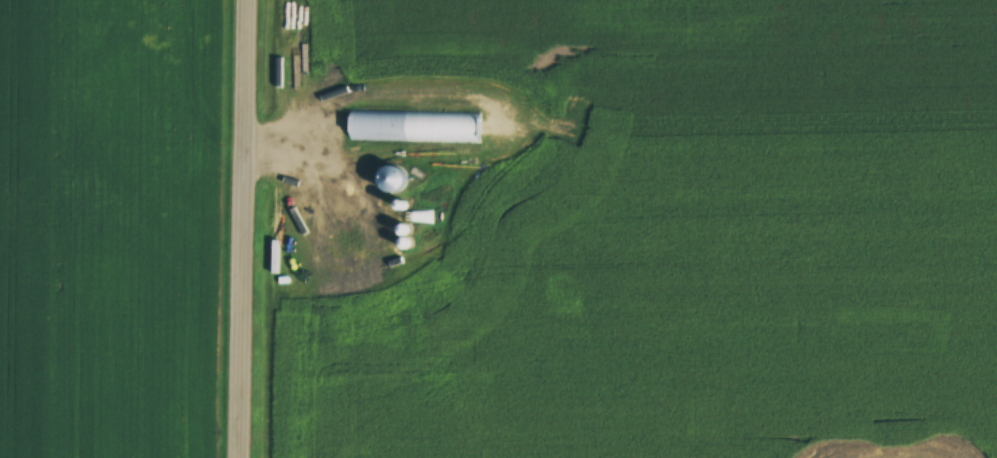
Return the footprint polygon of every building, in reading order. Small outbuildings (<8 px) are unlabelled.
[(350,141),(411,141),(411,111),(351,111),(350,141)] [(404,164),(387,170),(394,191),(411,185),(404,164)]
